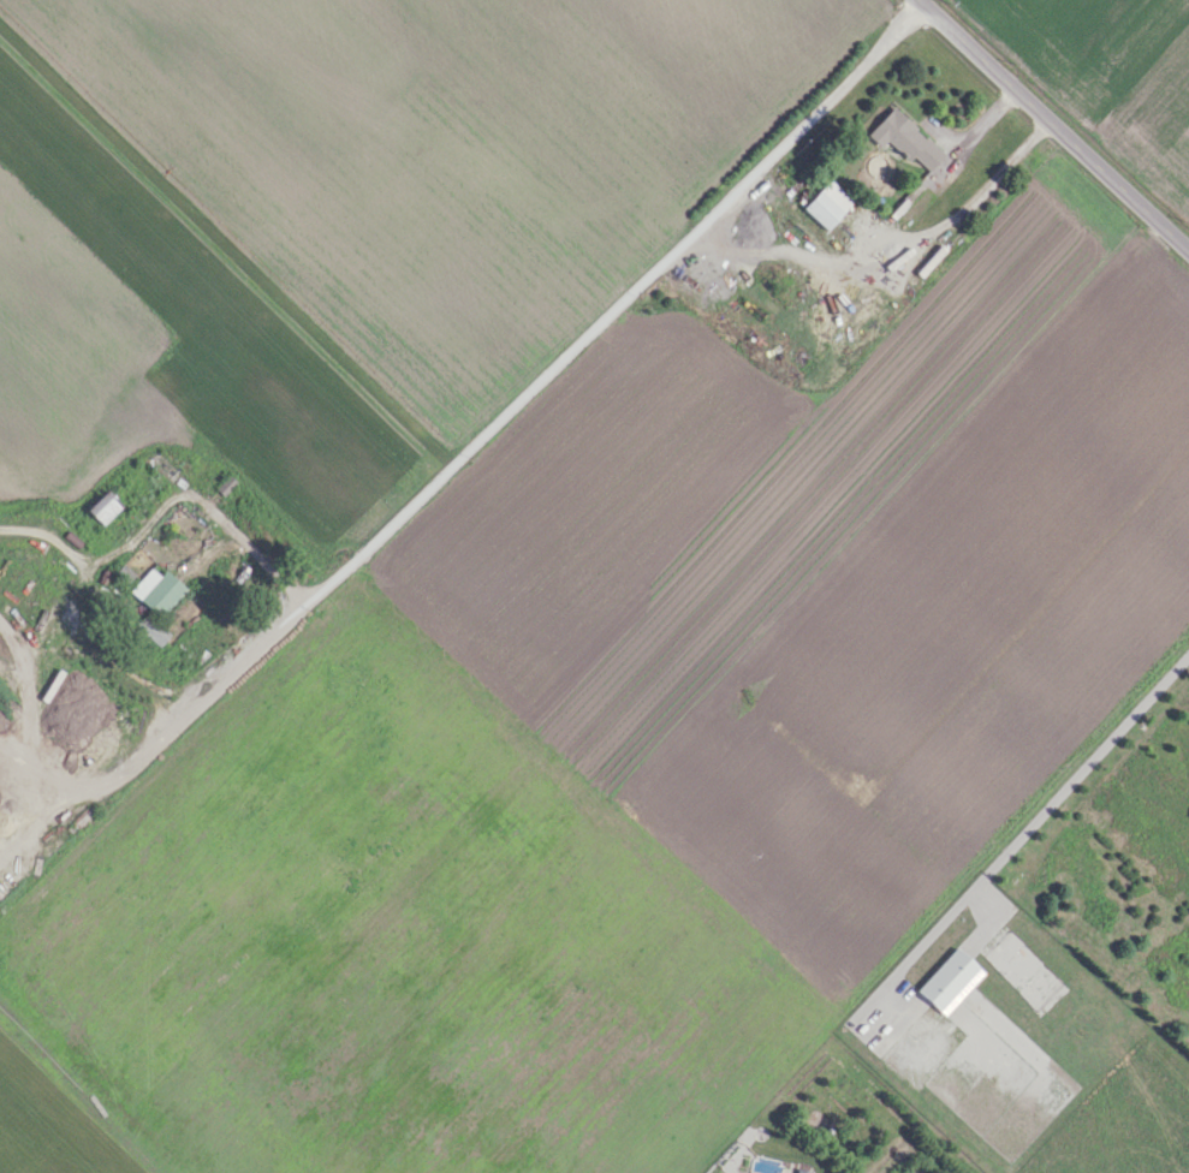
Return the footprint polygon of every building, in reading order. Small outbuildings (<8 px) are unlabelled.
[(942,154),(892,107),(866,134),(880,147),(888,139),(910,160),(913,157),(927,170),(942,154)] [(801,208),(825,230),(851,201),(828,179),(801,208)] [(86,509),(99,524),(120,505),(106,490),(86,509)] [(129,590),(158,617),(184,589),(155,562),(129,590)] [(943,1016),(983,973),(955,947),(915,989),(943,1016)]
